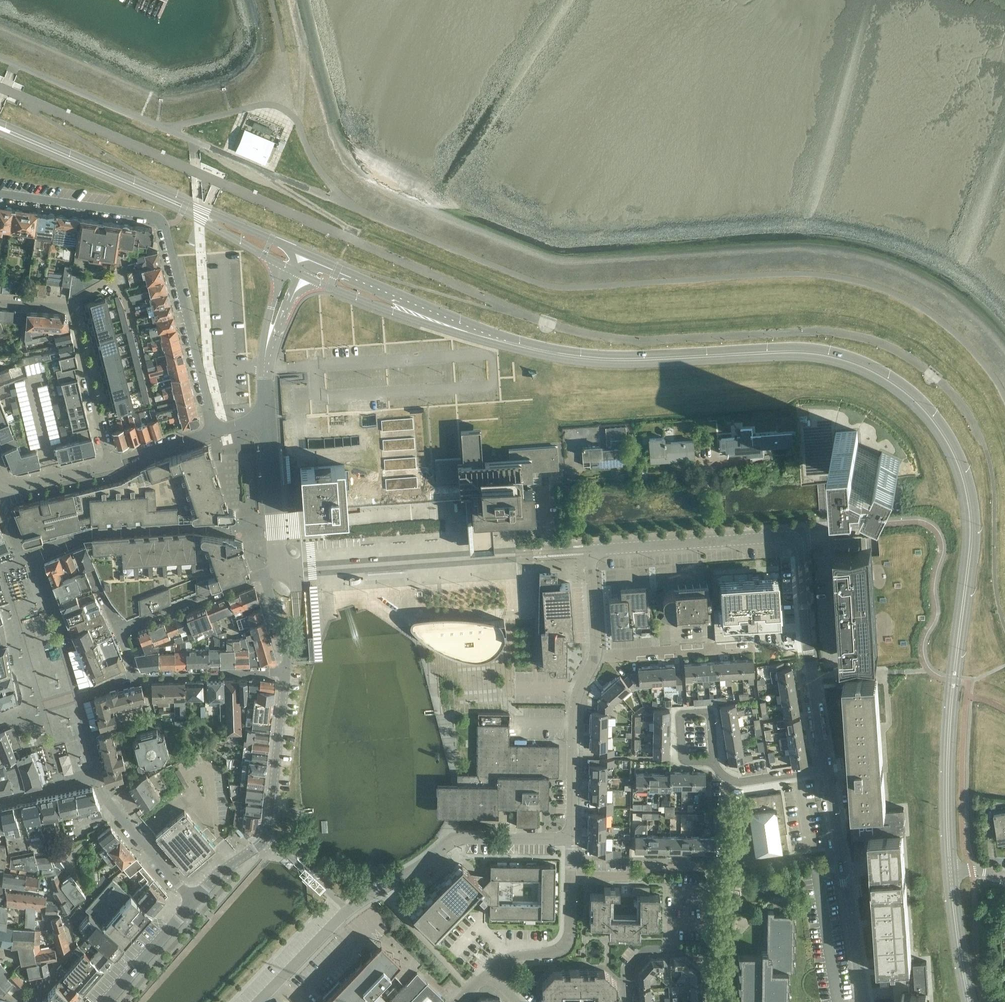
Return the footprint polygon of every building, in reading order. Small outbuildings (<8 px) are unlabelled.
[(245,129),(236,151),(265,163),(274,142),(245,129)] [(11,230),(14,209),(12,209),(10,207),(7,207),(6,208),(0,207),(0,234),(2,234),(3,230),(10,231),(11,230)] [(27,234),(35,235),(38,213),(37,212),(36,211),(32,210),(31,211),(21,210),(19,208),(16,208),(15,209),(14,209),(11,230),(19,231),(17,238),(20,241),(23,242),(26,239),(27,234)] [(53,240),(56,215),(49,214),(47,214),(42,213),(38,213),(35,235),(32,253),(40,254),(41,247),(43,247),(44,241),(53,242),(53,240)] [(56,215),(53,240),(76,243),(80,219),(78,218),(77,217),(73,216),(71,217),(65,216),(63,215),(59,214),(57,215),(56,215)] [(91,219),(86,219),(80,219),(76,243),(75,254),(100,257),(116,260),(117,252),(118,248),(122,225),(115,224),(111,222),(107,223),(104,222),(103,222),(102,225),(98,224),(99,222),(97,221),(95,221),(91,219)] [(122,225),(118,248),(124,249),(123,259),(129,259),(130,251),(137,252),(137,249),(139,235),(134,234),(135,225),(133,227),(130,226),(128,224),(124,223),(122,225)] [(152,228),(135,225),(134,234),(139,235),(137,249),(146,250),(147,244),(148,242),(152,243),(153,242),(154,237),(153,237),(154,231),(152,228)] [(147,259),(145,259),(145,260),(128,264),(129,271),(161,263),(160,261),(161,259),(161,257),(159,256),(157,250),(138,255),(139,259),(146,257),(147,259)] [(147,283),(164,278),(164,277),(165,276),(165,273),(163,272),(161,263),(129,271),(126,271),(128,278),(143,275),(145,274),(147,283)] [(48,272),(46,284),(70,287),(72,274),(73,267),(65,266),(64,274),(48,272)] [(82,290),(84,276),(72,274),(70,287),(68,297),(69,297),(82,290)] [(151,295),(167,291),(166,286),(167,285),(167,281),(165,280),(164,278),(147,283),(149,290),(129,295),(131,300),(151,295)] [(3,280),(2,292),(9,292),(11,281),(3,280)] [(37,295),(44,295),(46,284),(36,283),(35,289),(38,289),(37,295)] [(144,309),(148,308),(170,303),(169,299),(171,298),(170,294),(168,293),(167,291),(151,295),(153,302),(143,304),(144,309)] [(115,296),(118,308),(124,307),(118,295),(115,296)] [(88,316),(109,310),(106,298),(102,299),(101,296),(95,300),(95,301),(85,304),(86,308),(84,308),(86,316),(88,316)] [(149,314),(136,317),(137,324),(156,319),(173,315),(172,311),(173,309),(173,306),(171,305),(170,303),(148,308),(149,314)] [(118,308),(121,320),(127,319),(124,307),(118,308)] [(21,324),(22,311),(0,310),(0,322),(21,324)] [(91,328),(112,322),(109,310),(88,316),(89,320),(87,320),(89,328),(91,328)] [(27,312),(26,327),(60,329),(70,327),(67,316),(66,315),(65,315),(64,314),(27,312)] [(142,336),(161,331),(176,327),(175,324),(176,322),(175,317),(173,316),(173,315),(156,319),(157,326),(141,330),(142,336)] [(126,331),(130,331),(130,330),(127,319),(121,320),(124,332),(126,331)] [(115,334),(112,322),(91,328),(92,332),(90,332),(92,340),(115,334)] [(153,345),(153,346),(179,339),(178,336),(179,333),(178,330),(177,329),(176,327),(161,331),(162,339),(161,339),(162,341),(159,342),(158,340),(152,341),(147,343),(148,345),(143,346),(144,347),(153,345)] [(57,344),(58,344),(73,341),(70,329),(25,340),(26,344),(54,338),(57,344)] [(126,331),(129,343),(135,342),(132,330),(130,330),(130,331),(126,331)] [(97,352),(97,351),(118,346),(115,334),(92,340),(94,340),(95,344),(93,344),(95,352),(97,352)] [(165,349),(166,355),(182,351),(182,350),(183,349),(182,345),(180,344),(179,339),(153,346),(154,350),(160,349),(160,350),(165,349)] [(22,365),(51,358),(75,352),(76,352),(73,341),(58,344),(60,351),(41,356),(41,354),(22,358),(22,365)] [(129,343),(132,355),(138,354),(135,342),(129,343)] [(100,364),(100,363),(121,358),(118,346),(97,351),(97,352),(98,356),(96,356),(98,364),(100,364)] [(157,365),(147,367),(149,372),(185,363),(184,359),(185,357),(184,353),(182,352),(182,351),(166,355),(168,362),(167,363),(167,365),(165,366),(165,363),(157,365)] [(56,370),(58,376),(76,372),(74,366),(78,365),(78,364),(77,359),(76,359),(75,352),(51,358),(54,371),(56,370)] [(132,355),(135,367),(141,366),(138,354),(132,355)] [(103,376),(103,375),(124,370),(121,358),(100,363),(100,364),(101,368),(99,368),(101,376),(103,376)] [(185,363),(149,372),(150,376),(160,375),(170,372),(172,379),(188,375),(187,374),(189,373),(188,369),(186,368),(185,363)] [(135,367),(138,379),(144,378),(141,366),(135,367)] [(11,374),(9,368),(0,371),(0,379),(11,374)] [(106,387),(127,382),(124,370),(103,375),(103,376),(104,379),(102,380),(104,388),(106,387)] [(61,382),(64,394),(81,390),(80,389),(79,384),(78,378),(77,378),(76,372),(58,376),(59,383),(61,382)] [(170,387),(162,388),(164,393),(191,387),(189,382),(190,381),(190,377),(188,376),(188,375),(172,379),(171,379),(173,386),(172,386),(173,388),(170,389),(170,387)] [(138,379),(141,391),(147,390),(144,378),(138,379)] [(107,400),(109,399),(129,394),(127,382),(106,387),(107,391),(105,392),(107,400)] [(176,396),(177,403),(193,399),(194,396),(193,392),(191,390),(191,387),(164,393),(157,395),(154,395),(156,400),(172,397),(172,395),(174,394),(175,396),(176,396)] [(64,394),(67,406),(83,402),(83,400),(82,396),(81,390),(64,394)] [(147,390),(141,391),(144,403),(150,402),(147,390)] [(134,411),(129,394),(109,399),(110,403),(108,404),(110,412),(122,409),(123,413),(134,411)] [(437,483),(437,485),(427,486),(422,413),(421,396),(348,401),(350,435),(331,436),(321,437),(292,439),(296,486),(301,486),(304,521),(348,518),(347,507),(465,499),(472,499),(470,480),(469,480),(469,481),(437,483)] [(178,407),(157,414),(159,420),(169,417),(196,411),(195,406),(196,404),(195,400),(193,399),(177,403),(178,407)] [(67,406),(70,417),(86,413),(86,412),(85,408),(83,402),(67,406)] [(797,404),(796,404),(802,483),(821,482),(861,479),(893,477),(916,476),(916,475),(913,467),(910,457),(905,449),(900,441),(899,440),(892,433),(884,427),(876,421),(868,416),(859,411),(849,408),(840,405),(830,403),(822,403),(815,403),(807,403),(797,404)] [(154,420),(148,422),(152,437),(163,434),(159,420),(157,414),(155,408),(150,410),(154,420)] [(5,411),(0,413),(0,426),(9,422),(5,411)] [(145,424),(137,426),(141,440),(152,437),(148,422),(144,411),(139,412),(142,422),(144,421),(145,424)] [(196,411),(169,417),(170,422),(178,420),(177,418),(180,417),(180,419),(181,419),(183,427),(197,423),(199,419),(199,417),(197,415),(196,411)] [(76,428),(78,434),(90,431),(88,425),(89,425),(89,424),(88,419),(86,413),(70,417),(73,429),(76,428)] [(133,426),(124,429),(129,444),(141,440),(137,426),(133,414),(128,415),(131,424),(133,423),(133,426)] [(129,444),(124,429),(121,417),(116,418),(119,427),(121,426),(122,430),(112,433),(115,446),(119,448),(129,444)] [(9,422),(0,426),(0,445),(17,439),(10,421),(9,422)] [(628,461),(625,426),(605,427),(606,448),(600,449),(600,445),(583,447),(583,446),(582,446),(583,456),(582,456),(583,465),(600,464),(601,469),(610,468),(609,463),(628,461)] [(472,499),(465,499),(469,549),(494,548),(492,516),(491,516),(491,515),(518,513),(518,515),(522,514),(521,503),(523,503),(520,471),(526,471),(526,472),(559,469),(557,446),(508,449),(509,458),(510,459),(485,461),(485,464),(483,464),(482,460),(480,428),(479,428),(461,429),(463,458),(436,460),(437,483),(469,481),(469,480),(470,480),(472,499)] [(793,445),(792,441),(792,434),(753,436),(752,428),(741,429),(742,437),(722,438),(722,442),(719,442),(720,454),(722,454),(722,453),(748,451),(752,460),(761,458),(765,457),(765,447),(793,445)] [(78,434),(79,440),(80,440),(84,457),(90,455),(94,454),(96,454),(93,443),(92,439),(92,437),(91,438),(90,431),(78,434)] [(38,432),(30,433),(32,445),(40,444),(38,432)] [(650,438),(650,441),(651,460),(678,458),(678,453),(682,452),(682,456),(695,455),(694,441),(666,443),(666,442),(665,442),(665,437),(650,438)] [(5,462),(6,463),(21,457),(20,455),(21,455),(17,446),(20,445),(17,439),(0,445),(3,451),(1,452),(4,458),(5,462)] [(79,440),(68,443),(72,459),(78,458),(83,457),(84,457),(80,440),(79,440)] [(72,459),(68,443),(56,446),(60,462),(67,461),(71,460),(72,459)] [(14,507),(21,526),(22,525),(28,541),(88,525),(91,524),(91,525),(92,525),(106,524),(120,523),(121,523),(134,522),(135,522),(135,521),(149,521),(150,521),(150,520),(163,520),(164,520),(164,519),(178,518),(178,519),(178,518),(179,518),(222,515),(222,502),(212,474),(217,473),(209,450),(205,451),(205,447),(204,446),(193,450),(158,461),(147,465),(147,467),(141,470),(132,475),(131,476),(127,478),(122,481),(118,482),(117,482),(113,483),(104,486),(104,485),(103,486),(99,487),(90,489),(89,489),(85,490),(79,491),(69,494),(55,497),(14,507)] [(37,451),(25,454),(29,470),(30,470),(34,469),(41,467),(37,451)] [(21,457),(6,463),(6,464),(7,465),(8,466),(9,467),(9,468),(10,469),(11,470),(12,470),(13,471),(15,471),(16,472),(17,472),(18,472),(20,472),(22,472),(29,470),(25,454),(21,455),(20,455),(21,457)] [(9,547),(4,537),(0,527),(0,552),(9,547)] [(88,544),(86,545),(104,588),(107,594),(111,600),(111,601),(112,601),(118,609),(119,610),(126,617),(127,618),(128,617),(127,617),(183,595),(183,596),(184,595),(247,574),(246,572),(244,569),(243,566),(235,539),(194,532),(194,531),(193,531),(179,532),(165,533),(164,533),(150,534),(136,535),(135,535),(122,536),(121,536),(107,537),(106,538),(99,538),(88,543),(88,544)] [(48,560),(44,561),(58,598),(86,587),(89,592),(92,590),(97,590),(97,591),(104,588),(86,545),(85,544),(47,559),(48,560)] [(870,558),(869,558),(868,557),(867,557),(866,556),(865,556),(861,556),(860,556),(860,557),(859,557),(858,557),(857,558),(856,558),(855,559),(854,559),(853,559),(852,559),(851,559),(848,559),(843,557),(840,557),(839,558),(839,559),(838,559),(838,560),(838,561),(838,562),(838,567),(839,571),(840,575),(840,579),(841,582),(842,585),(841,592),(841,594),(841,596),(840,598),(841,602),(841,605),(841,608),(842,610),(843,613),(843,619),(843,627),(843,629),(843,631),(843,633),(843,642),(844,645),(844,646),(844,647),(845,648),(846,648),(846,649),(847,649),(853,650),(856,649),(857,649),(858,649),(859,649),(860,650),(861,650),(862,650),(863,651),(864,652),(865,652),(866,652),(866,653),(867,653),(868,653),(869,653),(870,653),(871,653),(872,652),(873,652),(875,650),(875,649),(876,648),(876,647),(876,646),(876,645),(876,644),(876,643),(875,640),(874,637),(873,633),(873,630),(873,626),(874,624),(875,621),(876,618),(874,612),(872,607),(872,604),(871,600),(872,596),(872,593),(873,590),(873,588),(873,584),(872,581),(871,577),(870,574),(870,571),(871,568),(871,565),(871,561),(870,558)] [(557,571),(539,570),(539,629),(541,629),(543,665),(551,665),(550,666),(549,666),(549,667),(549,668),(549,669),(549,670),(550,671),(551,671),(552,671),(553,671),(554,670),(555,669),(555,671),(560,671),(566,671),(567,635),(573,634),(570,583),(557,584),(557,571)] [(722,608),(713,608),(715,641),(741,639),(740,623),(775,621),(774,618),(782,618),(781,604),(778,604),(777,584),(773,584),(772,579),(725,582),(725,587),(721,587),(722,608)] [(255,587),(239,593),(247,613),(252,611),(261,608),(255,587)] [(620,589),(621,597),(609,598),(612,636),(633,635),(632,622),(641,622),(641,627),(650,626),(648,589),(646,590),(645,587),(620,589)] [(705,588),(674,590),(673,590),(672,590),(671,591),(670,591),(669,591),(668,592),(667,593),(666,593),(665,594),(665,595),(664,596),(663,597),(663,598),(663,599),(662,600),(662,607),(663,607),(663,608),(664,609),(664,610),(665,611),(666,611),(667,612),(668,613),(670,614),(671,614),(672,615),(673,615),(674,615),(676,615),(707,613),(706,603),(707,603),(708,603),(709,603),(710,603),(711,602),(711,601),(712,600),(711,599),(711,598),(710,597),(709,597),(708,597),(707,597),(706,597),(706,598),(705,588)] [(58,598),(63,610),(95,597),(93,592),(79,598),(76,591),(58,598)] [(239,593),(228,597),(234,611),(236,617),(247,613),(239,593)] [(67,620),(68,624),(101,611),(95,597),(63,610),(64,614),(66,620),(67,620)] [(228,597),(206,606),(217,633),(222,632),(216,618),(234,611),(228,597)] [(206,606),(186,614),(192,631),(202,627),(204,634),(213,634),(217,633),(206,606)] [(247,613),(236,617),(239,627),(249,624),(250,624),(264,619),(261,608),(252,611),(247,613)] [(68,624),(72,634),(106,620),(101,611),(68,624)] [(186,614),(175,618),(180,631),(182,636),(187,634),(189,640),(186,641),(187,668),(210,667),(209,648),(206,648),(194,649),(194,646),(192,646),(192,639),(195,638),(193,632),(193,631),(186,614)] [(175,618),(162,623),(168,638),(170,638),(169,635),(180,631),(175,618)] [(277,661),(264,619),(250,624),(251,630),(246,631),(247,636),(240,639),(234,639),(235,666),(261,665),(274,664),(277,661)] [(72,634),(78,647),(112,634),(106,620),(72,634)] [(465,657),(472,659),(475,659),(477,659),(480,659),(482,658),(485,658),(487,657),(489,656),(492,655),(494,653),(496,652),(498,650),(499,648),(501,646),(502,644),(503,642),(504,639),(505,637),(505,634),(506,632),(506,629),(506,627),(505,624),(505,622),(504,620),(444,624),(444,621),(417,623),(418,625),(418,626),(422,630),(425,634),(429,638),(434,643),(440,647),(446,650),(452,653),(459,655),(465,657)] [(162,623),(148,628),(154,643),(160,641),(168,638),(162,623)] [(152,653),(135,655),(140,670),(159,669),(159,653),(158,646),(155,648),(154,647),(155,646),(154,643),(148,628),(138,632),(143,645),(148,643),(152,653)] [(222,632),(217,633),(217,640),(219,640),(220,648),(227,648),(227,639),(227,631),(222,632)] [(217,633),(213,634),(213,638),(215,638),(215,648),(209,648),(210,667),(220,666),(220,648),(219,640),(217,640),(217,633)] [(112,634),(78,647),(86,667),(84,667),(87,672),(88,672),(94,685),(108,679),(126,670),(121,657),(122,657),(112,634)] [(234,639),(227,639),(227,648),(220,648),(220,666),(235,666),(234,639)] [(177,646),(174,646),(175,668),(187,668),(186,641),(184,641),(180,642),(180,649),(182,649),(182,652),(177,652),(177,646)] [(11,670),(8,653),(9,653),(7,642),(0,644),(0,674),(11,670)] [(171,652),(159,653),(159,669),(175,668),(174,646),(174,644),(173,644),(171,644),(165,646),(166,649),(171,649),(171,652)] [(767,652),(774,656),(777,649),(770,646),(767,652)] [(753,659),(741,660),(742,675),(748,675),(748,683),(754,683),(753,675),(754,675),(753,660),(753,659)] [(741,660),(730,661),(731,676),(742,675),(741,660)] [(719,661),(707,662),(708,678),(720,677),(719,661)] [(730,661),(719,661),(720,677),(725,677),(726,685),(731,684),(731,676),(730,661)] [(696,663),(697,679),(702,678),(703,686),(709,685),(708,678),(707,662),(696,663)] [(772,682),(778,681),(793,679),(792,667),(784,668),(783,662),(769,664),(772,682)] [(685,679),(697,679),(696,663),(684,664),(685,679)] [(666,666),(662,667),(663,683),(676,682),(676,689),(682,689),(681,674),(675,675),(674,664),(666,665),(666,666)] [(638,673),(630,674),(636,689),(639,687),(639,684),(651,684),(650,666),(642,667),(642,668),(638,668),(638,673)] [(659,666),(650,666),(651,684),(663,683),(662,667),(659,667),(659,666)] [(0,674),(0,704),(18,698),(14,685),(11,670),(0,674)] [(616,677),(610,683),(621,696),(631,688),(632,690),(636,689),(630,674),(623,680),(620,676),(617,678),(616,677)] [(852,783),(854,811),(885,809),(883,783),(879,723),(877,679),(863,680),(863,676),(858,676),(858,680),(846,681),(846,687),(852,770),(852,783)] [(255,679),(249,679),(249,682),(250,688),(274,691),(276,681),(259,679),(255,679)] [(778,681),(780,692),(795,690),(793,679),(778,681)] [(221,720),(226,720),(225,680),(207,681),(207,700),(209,700),(209,703),(217,702),(217,699),(222,699),(222,702),(220,702),(221,720)] [(225,680),(226,720),(227,733),(240,733),(242,731),(241,704),(246,704),(247,688),(247,680),(225,680)] [(203,681),(185,682),(185,700),(204,699),(203,681)] [(174,682),(163,683),(163,705),(169,705),(169,699),(174,699),(174,682)] [(185,682),(174,682),(174,699),(174,705),(185,705),(185,700),(185,682)] [(163,705),(163,683),(152,683),(152,700),(154,706),(163,705)] [(605,696),(598,702),(612,710),(614,706),(612,704),(621,696),(610,683),(603,689),(604,690),(601,692),(605,696)] [(106,695),(94,698),(99,715),(97,715),(100,728),(117,724),(113,711),(120,710),(138,705),(140,704),(139,701),(145,699),(142,686),(118,692),(118,691),(108,693),(106,694),(106,695)] [(258,693),(257,700),(273,701),(274,691),(250,688),(250,692),(258,693)] [(780,692),(782,703),(797,701),(795,690),(780,692)] [(255,699),(253,712),(247,711),(247,715),(271,717),(273,701),(257,700),(255,699)] [(797,701),(782,703),(784,715),(798,713),(799,713),(797,701)] [(590,716),(590,724),(607,725),(608,712),(611,712),(612,710),(598,702),(598,712),(591,712),(591,716),(590,716)] [(720,706),(722,718),(737,715),(744,714),(743,709),(736,710),(735,703),(720,706)] [(654,709),(654,721),(669,721),(669,709),(654,709)] [(722,718),(724,729),(739,726),(737,715),(722,718)] [(799,717),(776,721),(777,727),(785,726),(786,731),(801,729),(800,717),(799,717)] [(246,719),(246,724),(254,725),(254,729),(270,731),(271,721),(246,719)] [(654,721),(653,732),(669,733),(669,721),(654,721)] [(509,744),(509,724),(478,724),(477,774),(457,774),(457,805),(498,805),(498,794),(500,795),(500,797),(505,797),(505,795),(517,795),(516,826),(538,826),(539,776),(559,776),(559,745),(509,744)] [(591,733),(591,736),(607,737),(607,725),(590,724),(590,733),(591,733)] [(5,759),(6,762),(19,756),(16,749),(22,747),(13,725),(0,731),(0,747),(5,759)] [(724,729),(725,740),(741,738),(749,736),(748,731),(740,732),(739,726),(724,729)] [(246,728),(245,739),(269,741),(270,731),(254,729),(246,728)] [(168,754),(169,754),(164,733),(162,734),(157,731),(157,729),(136,735),(137,736),(134,741),(132,742),(138,762),(139,762),(144,765),(145,766),(165,761),(165,759),(168,754)] [(779,738),(780,744),(803,740),(801,729),(786,731),(787,737),(779,738)] [(103,771),(106,783),(128,778),(127,772),(122,773),(121,767),(125,766),(121,749),(116,750),(115,744),(119,743),(118,737),(113,738),(111,732),(98,735),(107,770),(103,771)] [(653,732),(653,744),(669,744),(669,733),(653,732)] [(607,737),(591,736),(591,740),(589,740),(589,749),(600,749),(600,755),(614,755),(614,749),(607,749),(607,737)] [(725,740),(727,751),(742,749),(741,738),(725,740)] [(244,745),(244,749),(268,752),(269,741),(245,739),(244,745)] [(789,748),(790,754),(805,751),(803,740),(780,744),(781,749),(789,748)] [(669,744),(653,744),(653,756),(668,756),(669,756),(669,744)] [(244,749),(243,759),(267,762),(268,752),(244,749)] [(742,749),(727,751),(729,763),(730,763),(752,759),(751,753),(743,755),(742,749)] [(805,751),(790,754),(792,765),(807,763),(805,751)] [(31,752),(19,756),(6,762),(8,767),(7,767),(13,789),(42,783),(39,771),(33,756),(31,752)] [(13,789),(7,767),(8,767),(6,762),(5,759),(0,761),(0,792),(13,789)] [(243,759),(242,763),(250,764),(249,770),(266,772),(267,762),(243,759)] [(590,773),(590,777),(606,777),(607,765),(614,765),(614,759),(600,759),(600,765),(589,765),(589,773),(590,773)] [(242,777),(241,784),(242,784),(264,787),(266,772),(249,770),(248,778),(242,777)] [(671,787),(682,787),(682,772),(670,772),(670,774),(670,787),(671,787)] [(682,772),(682,787),(681,795),(687,796),(687,788),(693,788),(693,772),(682,772)] [(705,772),(693,772),(693,788),(705,788),(704,794),(711,794),(711,780),(705,780),(705,773),(705,772)] [(636,789),(647,789),(648,773),(636,773),(636,774),(636,789)] [(647,789),(659,789),(659,774),(648,773),(647,789)] [(147,774),(130,786),(135,794),(139,801),(143,807),(147,804),(160,795),(148,777),(147,774)] [(671,789),(671,787),(670,787),(670,774),(659,774),(659,789),(671,789)] [(589,780),(589,789),(606,789),(606,777),(590,777),(590,780),(589,780)] [(231,795),(238,792),(238,791),(239,784),(230,784),(231,795)] [(241,789),(247,790),(246,800),(262,802),(264,787),(242,784),(241,789)] [(93,787),(56,795),(61,814),(70,812),(71,819),(101,812),(102,813),(101,812),(102,812),(93,787)] [(599,802),(599,808),(613,808),(613,802),(606,801),(606,789),(589,789),(589,798),(590,798),(590,801),(599,802)] [(787,832),(781,792),(770,794),(770,793),(757,795),(757,796),(748,797),(750,811),(749,812),(756,854),(781,850),(788,849),(786,832),(787,832)] [(49,796),(37,799),(41,818),(42,822),(41,823),(44,837),(49,852),(52,859),(56,872),(56,873),(64,866),(60,861),(59,860),(61,857),(57,854),(54,849),(52,844),(52,839),(53,834),(55,829),(56,829),(54,820),(53,817),(60,815),(61,815),(61,814),(56,795),(49,796)] [(25,801),(38,867),(42,865),(43,873),(51,873),(56,872),(52,859),(49,852),(44,837),(41,823),(42,822),(41,818),(37,799),(25,801)] [(236,811),(245,812),(261,814),(262,802),(246,800),(245,808),(241,807),(241,808),(237,807),(236,811)] [(34,868),(38,867),(25,801),(12,804),(25,866),(34,868)] [(25,866),(12,804),(0,806),(0,807),(5,829),(9,853),(7,852),(5,864),(25,866)] [(854,811),(850,811),(852,835),(852,836),(871,835),(873,864),(874,876),(878,941),(879,958),(880,965),(882,965),(882,970),(883,974),(893,973),(893,967),(898,967),(897,963),(910,963),(910,956),(908,934),(902,833),(906,833),(904,807),(885,809),(854,811)] [(588,817),(588,826),(606,826),(606,814),(613,814),(613,808),(599,808),(599,813),(590,813),(590,817),(588,817)] [(185,810),(156,834),(155,835),(187,872),(216,847),(208,838),(185,810)] [(261,814),(245,812),(243,828),(246,832),(256,833),(257,833),(259,831),(259,830),(261,814)] [(995,815),(996,823),(994,823),(995,828),(998,827),(1000,839),(1004,838),(1004,813),(995,815)] [(704,836),(703,852),(715,852),(715,844),(721,844),(722,822),(716,822),(715,837),(710,836),(710,828),(704,828),(704,836)] [(634,851),(646,851),(647,835),(647,825),(640,825),(635,830),(635,850),(634,851)] [(98,837),(107,848),(120,838),(111,826),(98,837)] [(589,834),(589,838),(605,838),(606,826),(588,826),(588,834),(589,834)] [(646,851),(658,851),(658,836),(647,835),(646,851)] [(658,851),(669,851),(669,836),(658,836),(658,851)] [(669,851),(681,852),(681,836),(669,836),(669,851)] [(681,852),(692,852),(692,836),(681,836),(681,852)] [(692,852),(703,852),(704,836),(692,836),(692,852)] [(105,859),(108,863),(127,847),(120,838),(107,848),(112,854),(105,859)] [(605,838),(589,838),(589,841),(588,841),(588,850),(598,850),(598,856),(612,856),(612,850),(612,838),(605,838)] [(127,847),(108,863),(112,866),(118,861),(122,866),(135,856),(127,847)] [(132,895),(152,912),(168,894),(137,858),(125,868),(132,874),(139,869),(144,875),(139,881),(142,886),(140,888),(139,887),(132,895)] [(434,893),(413,915),(434,936),(457,912),(476,892),(479,894),(478,895),(480,896),(483,899),(486,896),(490,896),(490,898),(512,898),(513,881),(490,881),(490,877),(541,878),(540,902),(504,902),(490,901),(490,915),(524,916),(554,917),(555,888),(555,864),(516,864),(490,863),(490,876),(474,876),(471,872),(470,872),(462,864),(434,893)] [(2,884),(3,884),(6,885),(13,886),(24,887),(24,885),(26,874),(4,870),(3,878),(2,884)] [(104,875),(100,878),(98,870),(94,870),(95,883),(97,886),(101,883),(106,879),(104,875)] [(39,875),(26,874),(24,885),(36,887),(39,875)] [(57,875),(52,877),(56,890),(63,886),(62,884),(61,884),(57,875)] [(117,875),(113,878),(119,883),(122,879),(117,875)] [(64,882),(62,884),(63,886),(71,897),(75,903),(86,895),(71,877),(64,882)] [(89,912),(125,944),(125,943),(124,941),(130,934),(132,936),(134,933),(132,932),(150,911),(152,912),(132,895),(119,883),(113,878),(86,909),(89,912)] [(71,897),(63,886),(56,890),(54,892),(60,903),(71,897)] [(636,895),(637,895),(640,895),(639,917),(610,916),(610,895),(619,895),(619,887),(604,887),(604,894),(590,893),(590,925),(609,925),(609,936),(640,936),(640,926),(659,926),(659,895),(649,894),(650,886),(636,886),(635,886),(634,887),(633,888),(633,889),(633,890),(633,891),(633,892),(634,893),(634,894),(636,894),(636,895)] [(7,899),(8,905),(17,906),(16,892),(6,890),(7,899)] [(17,906),(26,908),(26,893),(16,892),(17,906)] [(26,908),(25,928),(35,929),(36,909),(36,895),(26,893),(26,908)] [(36,895),(36,909),(42,910),(43,918),(48,918),(46,911),(46,900),(46,896),(36,895)] [(71,897),(60,903),(64,911),(72,906),(75,903),(71,897)] [(52,900),(46,900),(46,911),(58,912),(59,908),(57,903),(56,902),(54,903),(52,900)] [(787,997),(785,997),(786,990),(787,990),(787,983),(786,983),(786,977),(787,977),(788,971),(791,971),(792,963),(793,963),(793,955),(792,955),(792,949),(793,949),(793,941),(792,941),(792,935),(794,935),(794,928),(792,928),(792,921),(794,921),(794,914),(773,914),(774,910),(767,910),(767,950),(761,950),(761,955),(742,955),(742,962),(741,962),(741,970),(742,970),(742,976),(740,976),(740,984),(742,984),(742,990),(740,990),(740,997),(742,997),(742,1001),(787,1001),(787,997)] [(58,912),(46,911),(48,918),(51,917),(54,927),(51,928),(52,930),(55,929),(64,927),(60,914),(58,912)] [(84,929),(94,937),(115,955),(125,944),(89,912),(79,924),(80,925),(73,932),(75,938),(84,929)] [(5,941),(4,945),(12,946),(18,944),(22,962),(36,959),(37,962),(39,961),(37,954),(41,953),(40,944),(41,929),(36,929),(35,929),(25,928),(20,927),(11,926),(7,925),(5,941)] [(64,927),(55,929),(52,930),(58,949),(70,946),(64,927)] [(86,941),(80,948),(103,968),(115,955),(94,937),(88,944),(86,941)] [(37,954),(39,961),(47,960),(57,958),(55,946),(46,948),(47,952),(41,953),(37,954)] [(58,969),(64,975),(83,991),(103,968),(80,948),(78,946),(74,950),(80,956),(68,970),(61,965),(58,969)] [(682,967),(686,971),(693,963),(686,956),(670,957),(670,964),(674,964),(675,967),(682,967)] [(893,967),(893,973),(894,982),(894,984),(897,984),(897,986),(899,999),(899,1001),(929,1001),(928,1001),(927,991),(929,990),(927,974),(927,970),(927,961),(921,961),(917,961),(914,961),(914,956),(910,956),(910,963),(897,963),(898,967),(893,967)] [(651,959),(645,966),(653,973),(656,969),(664,968),(664,965),(667,965),(667,958),(651,959)] [(37,962),(27,964),(28,970),(29,976),(43,974),(50,972),(47,960),(39,961),(37,962)] [(391,971),(383,964),(379,960),(369,970),(366,967),(356,977),(352,974),(342,984),(339,981),(323,997),(325,999),(323,1001),(361,1001),(391,971)] [(4,994),(14,984),(15,983),(9,977),(11,974),(0,962),(0,993),(4,994)] [(693,981),(694,985),(701,985),(700,981),(701,981),(700,969),(693,963),(686,971),(690,974),(690,981),(693,981)] [(640,985),(640,988),(647,988),(647,984),(650,984),(649,976),(653,973),(645,966),(639,973),(639,985),(640,985)] [(620,1001),(618,998),(618,990),(617,990),(617,982),(604,970),(596,971),(596,969),(562,970),(562,971),(554,971),(542,984),(542,992),(541,992),(541,999),(539,1001),(562,1001),(562,991),(597,990),(597,1001),(620,1001)] [(11,974),(9,977),(15,983),(14,984),(16,986),(18,988),(22,983),(24,981),(13,971),(11,974)] [(392,999),(390,1001),(391,1001),(439,1001),(443,997),(427,982),(417,972),(392,999)] [(64,975),(57,984),(75,1000),(83,991),(64,975)] [(46,997),(52,1001),(74,1001),(75,1000),(57,984),(46,997)] [(691,985),(692,1001),(702,1001),(701,985),(694,985),(691,985)] [(640,1001),(651,1001),(650,988),(647,988),(640,988),(640,1001)]
